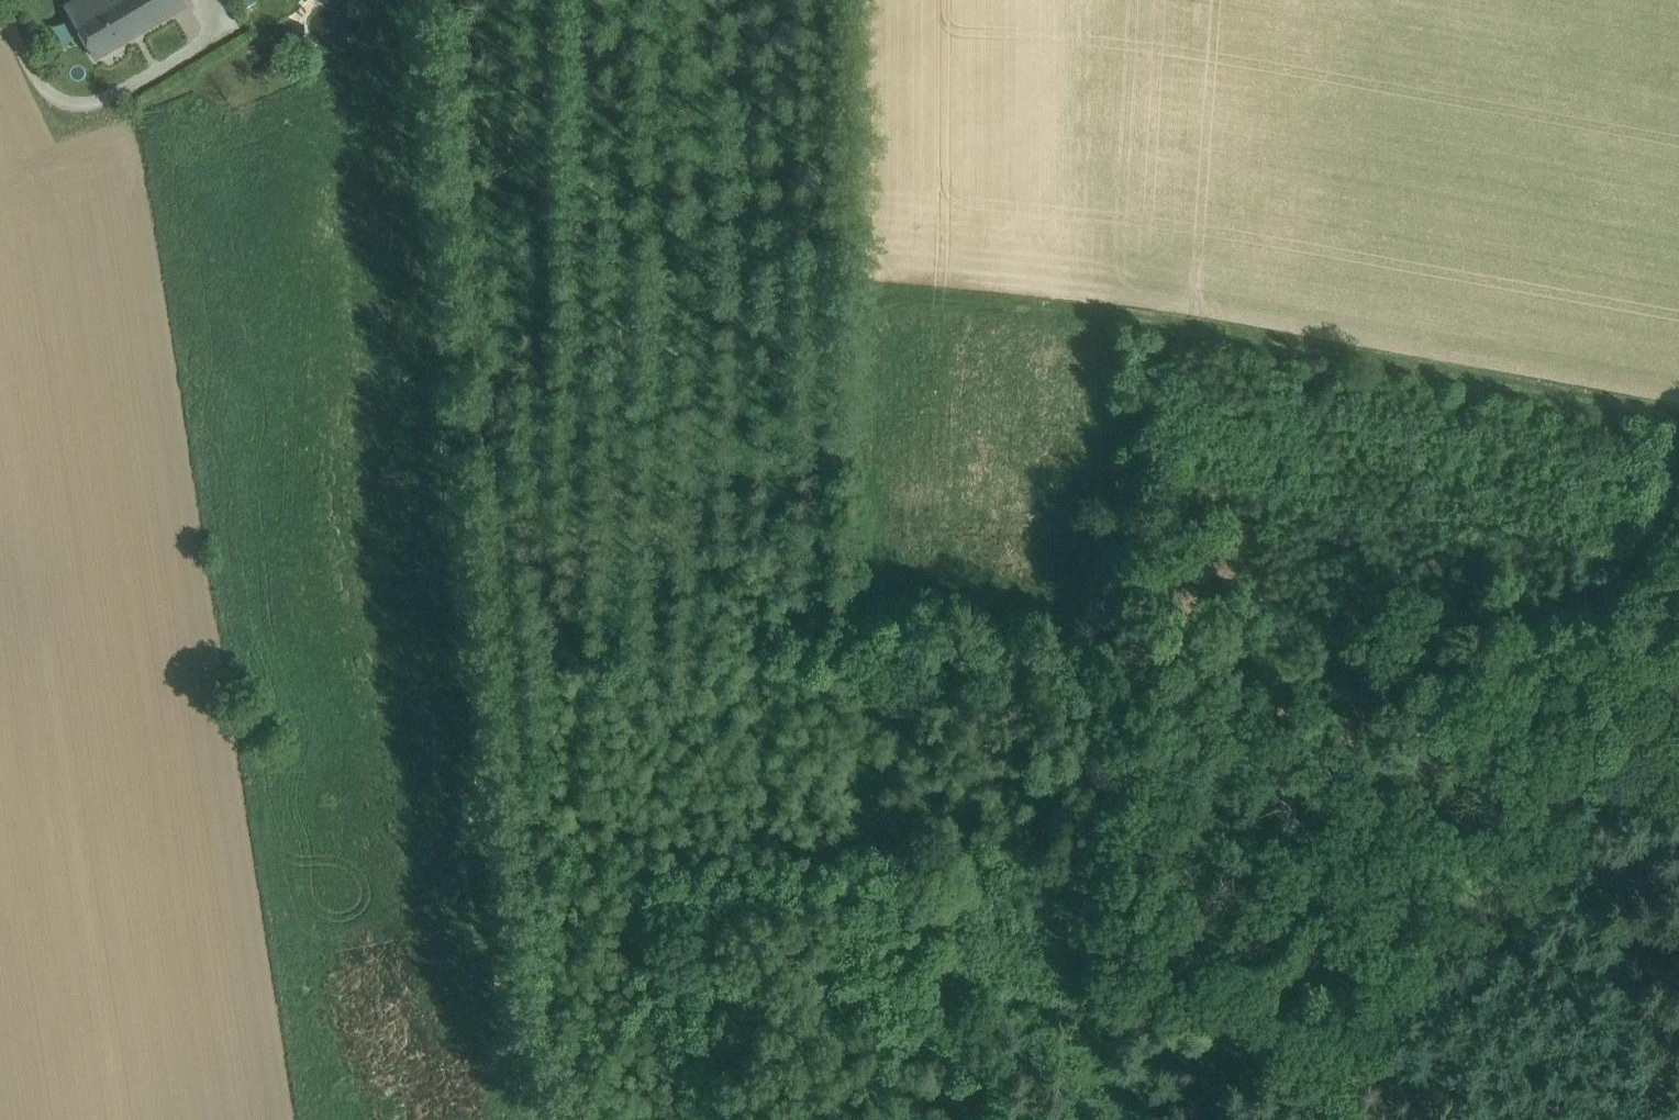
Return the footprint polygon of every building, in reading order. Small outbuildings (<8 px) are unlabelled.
[(66,5),(97,58),(189,3),(187,0),(74,0),(66,5)]
